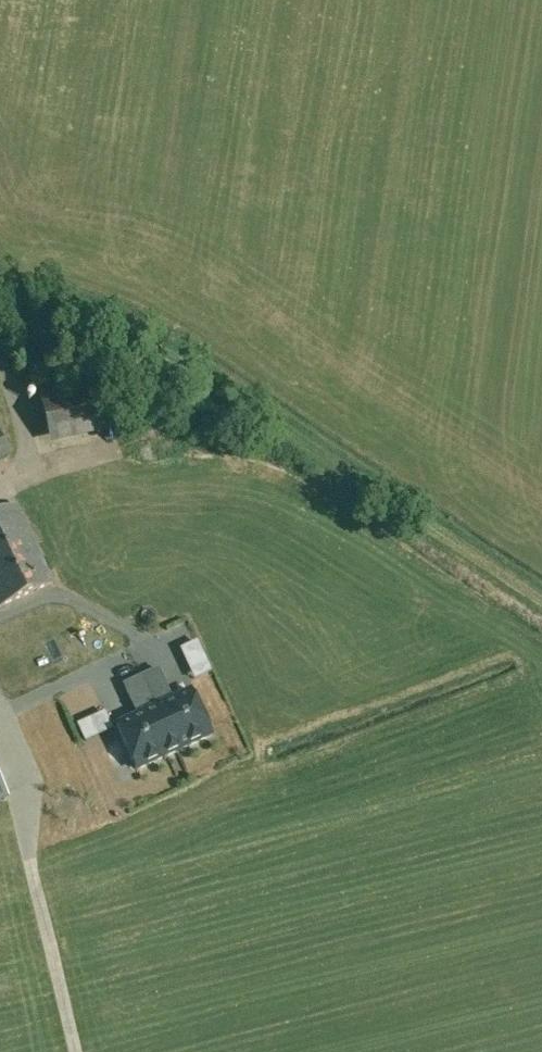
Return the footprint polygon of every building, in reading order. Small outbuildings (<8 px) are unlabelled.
[(53,583),(16,505),(0,512),(0,607),(53,583)] [(140,677),(175,751),(211,735),(191,691),(172,700),(166,703),(162,693),(168,691),(158,669),(140,677)] [(175,751),(140,677),(123,685),(134,707),(139,704),(144,713),(138,716),(116,726),(136,770),(175,751)] [(8,799),(0,782),(0,803),(8,799)]
